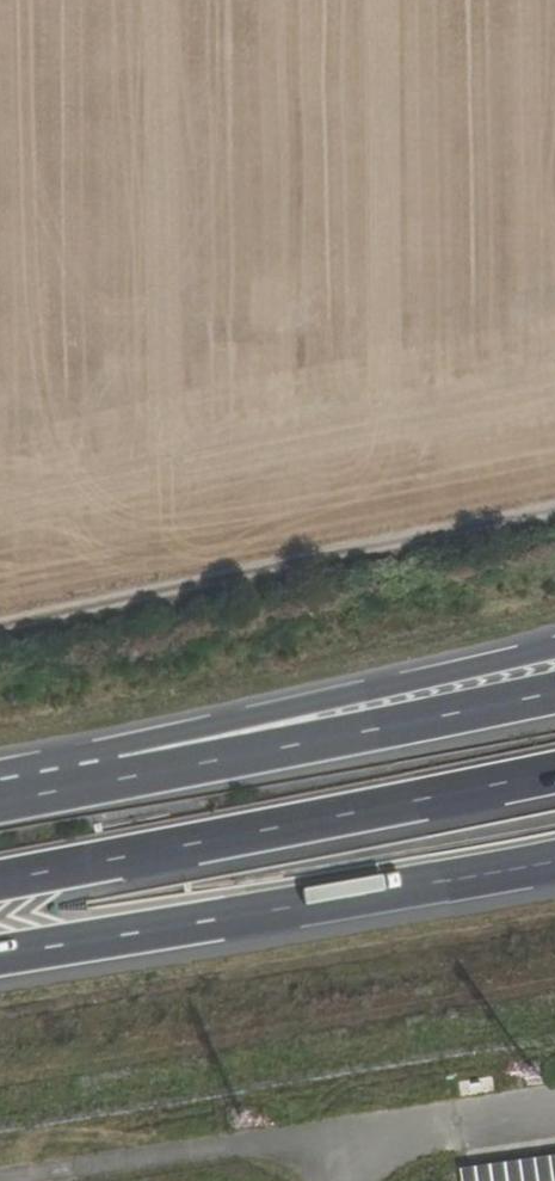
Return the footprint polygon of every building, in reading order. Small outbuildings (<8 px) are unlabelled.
[(453,1165),(456,1180),(554,1180),(554,1163),(552,1148),(453,1165)]
